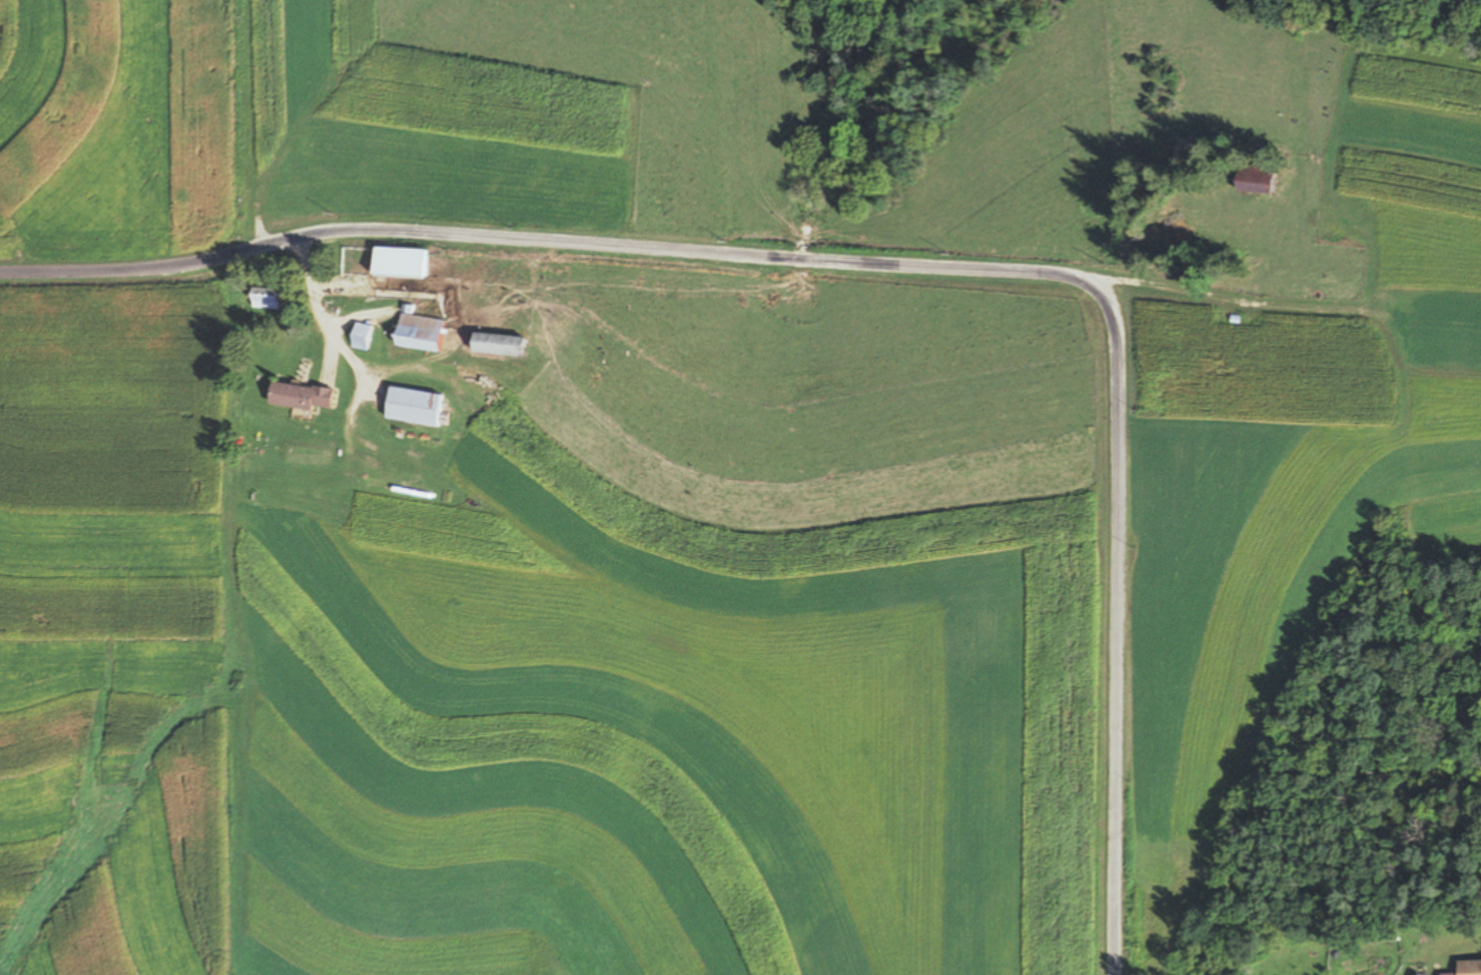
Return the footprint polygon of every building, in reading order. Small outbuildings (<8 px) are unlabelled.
[(425,279),(426,251),(372,249),(371,277),(425,279)] [(281,289),(251,290),(252,311),(281,311),(281,289)] [(412,316),(413,307),(399,305),(394,348),(438,354),(442,320),(412,316)] [(374,328),(356,323),(349,348),(368,353),(374,328)] [(524,360),(527,339),(471,332),(468,352),(524,360)] [(268,405),(331,412),(334,390),(271,383),(268,405)] [(384,420),(439,427),(443,395),(388,388),(384,420)] [(1457,961),(1457,974),(1440,974),(1480,974),(1480,961),(1457,961)]
